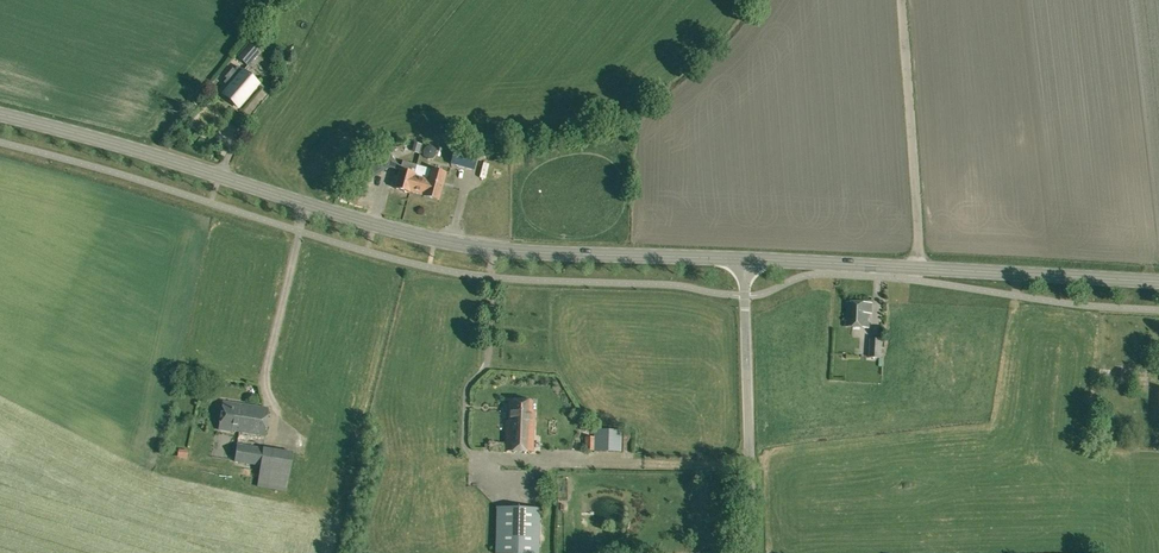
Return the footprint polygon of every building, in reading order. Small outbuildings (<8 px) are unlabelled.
[(236,55),(248,65),(260,52),(248,42),(236,55)] [(223,93),(238,106),(258,83),(243,70),(223,93)] [(237,138),(239,128),(230,127),(228,137),(237,138)] [(433,159),(436,155),(436,149),(431,146),(426,146),(423,151),(423,156),(428,160),(433,159)] [(356,169),(364,182),(390,167),(388,163),(394,160),(388,149),(356,169)] [(450,164),(474,170),(478,155),(454,149),(450,164)] [(411,191),(415,172),(411,171),(413,163),(402,160),(400,168),(395,167),(391,181),(395,182),(393,188),(410,192),(411,191)] [(424,195),(439,199),(446,172),(417,165),(415,172),(411,191),(424,195)] [(845,326),(869,328),(870,314),(871,314),(872,303),(847,301),(845,326)] [(869,357),(882,358),(882,339),(870,338),(869,357)] [(505,449),(533,450),(534,410),(532,410),(532,401),(509,400),(508,420),(506,420),(505,449)] [(219,428),(264,435),(268,408),(223,401),(219,428)] [(584,450),(622,452),(622,429),(593,428),(593,437),(585,436),(584,450)] [(236,446),(234,462),(260,465),(262,449),(236,446)] [(540,507),(496,506),(495,552),(539,552),(540,507)]
